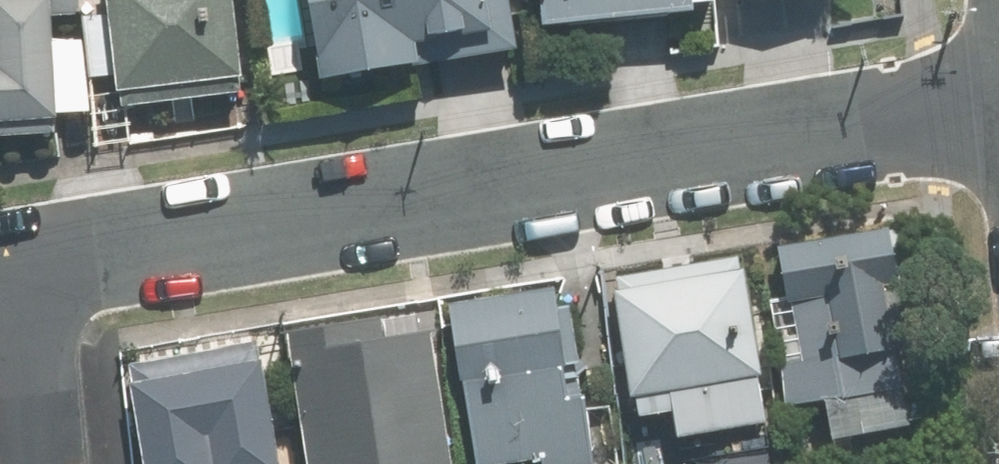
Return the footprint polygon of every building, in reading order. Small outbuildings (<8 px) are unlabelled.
[(60,116),(55,14),(80,12),(79,0),(0,0),(0,119),(60,116)] [(122,89),(249,72),(239,0),(110,0),(122,89)] [(521,44),(513,0),(319,0),(331,75),(521,44)] [(543,22),(697,9),(696,0),(541,0),(543,22)] [(919,381),(893,224),(782,242),(801,357),(784,360),(791,402),(919,381)] [(746,251),(617,272),(640,413),(677,407),(681,432),(773,417),(746,251)] [(452,299),(479,463),(493,463),(545,455),(547,463),(594,463),(601,463),(571,280),(452,299)] [(311,463),(454,463),(459,463),(433,305),(289,328),(311,463)] [(134,380),(150,463),(286,463),(266,356),(134,380)]
